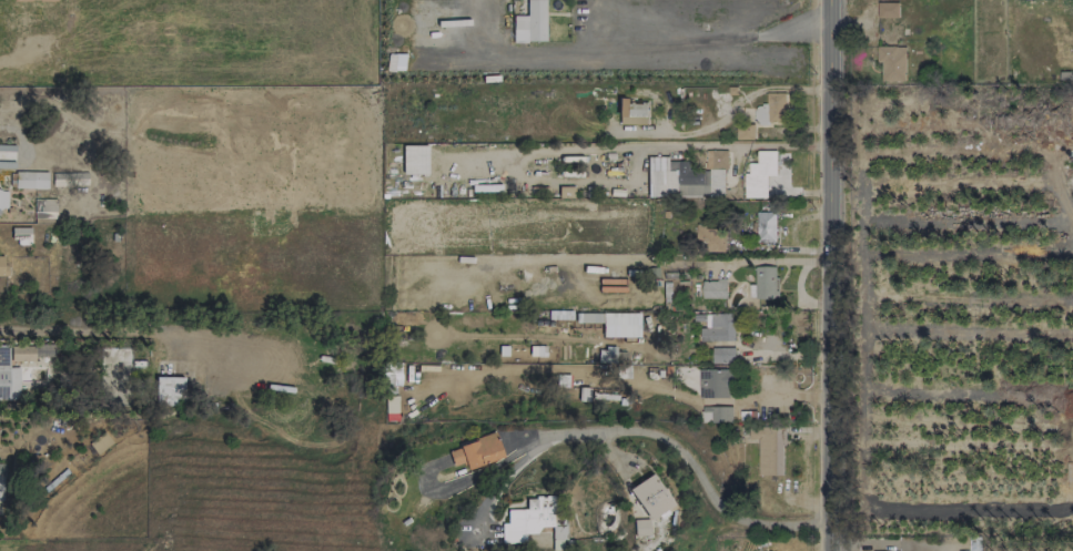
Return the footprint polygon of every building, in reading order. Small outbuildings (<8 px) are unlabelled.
[(527,15),(513,16),(513,42),(545,42),(545,0),(526,0),(527,15)] [(898,18),(898,3),(877,3),(877,18),(898,18)] [(876,46),(876,62),(881,62),(880,80),(904,81),(905,47),(876,46)] [(785,93),(765,93),(765,105),(755,105),(755,123),(784,124),(785,93)] [(619,116),(644,116),(645,103),(620,103),(619,116)] [(427,146),(402,146),(402,174),(427,174),(427,146)] [(704,169),(726,169),(726,150),(705,150),(704,169)] [(776,151),(756,151),(756,163),(748,163),(748,173),(743,173),(743,197),(756,197),(756,190),(766,189),(766,175),(776,175),(776,151)] [(709,170),(687,170),(687,162),(665,161),(665,157),(649,157),(649,171),(660,171),(660,184),(676,184),(676,195),(708,196),(709,170)] [(47,172),(15,171),(15,188),(47,189),(47,172)] [(56,199),(34,198),(34,218),(55,219),(56,199)] [(774,212),(755,212),(755,242),(774,243),(774,212)] [(723,253),(724,227),(695,226),(694,251),(723,253)] [(775,267),(754,267),(755,298),(776,298),(775,267)] [(700,280),(701,298),(726,298),(725,280),(700,280)] [(602,337),(639,337),(639,313),(603,313),(602,337)] [(732,340),(732,313),(704,314),(704,329),(699,329),(700,341),(732,340)] [(54,359),(54,344),(10,345),(11,360),(54,359)] [(9,367),(9,345),(0,345),(0,400),(19,400),(19,367),(9,367)] [(733,347),(711,348),(712,364),(734,363),(733,347)] [(598,363),(617,363),(617,348),(598,349),(598,363)] [(698,369),(698,398),(729,398),(728,388),(735,388),(735,369),(698,369)] [(155,405),(183,405),(183,377),(155,377),(155,405)] [(731,406),(701,407),(701,422),(731,421),(731,406)] [(757,438),(757,476),(783,475),(783,427),(752,427),(752,438),(757,438)] [(503,458),(495,433),(447,449),(453,466),(464,462),(467,470),(503,458)] [(629,487),(646,520),(672,507),(654,474),(629,487)] [(502,543),(526,543),(526,533),(539,533),(538,527),(552,526),(551,497),(525,497),(525,510),(507,510),(507,523),(501,523),(502,543)] [(635,536),(649,535),(648,519),(634,520),(635,536)]
